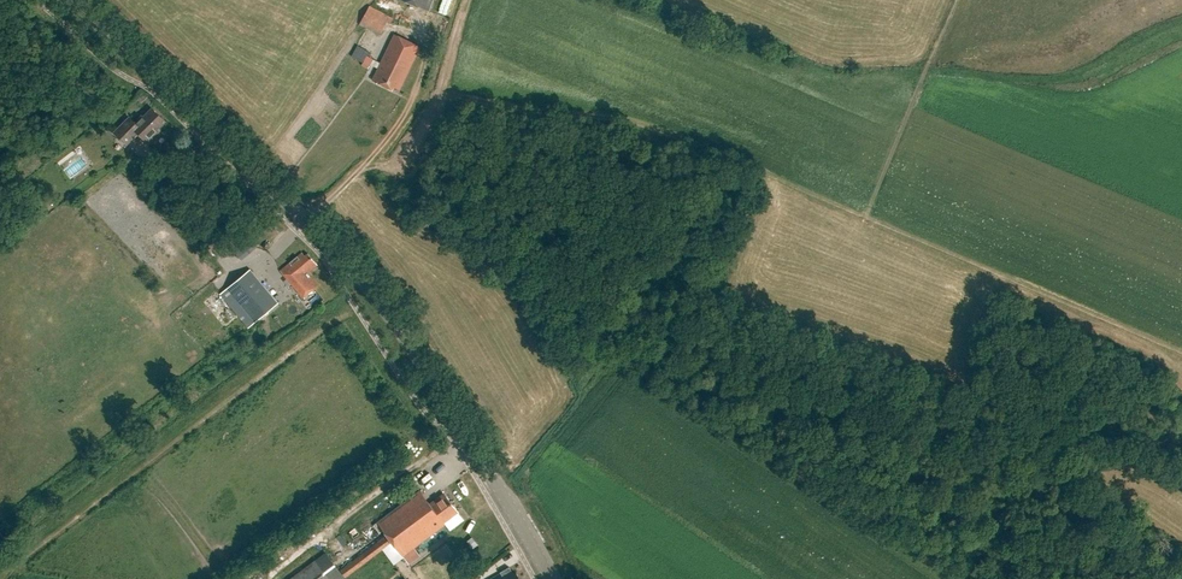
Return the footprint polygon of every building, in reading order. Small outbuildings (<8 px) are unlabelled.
[(437,15),(443,0),(399,0),(437,15)] [(371,7),(361,25),(380,35),(387,22),(391,24),(394,19),(371,7)] [(372,80),(392,90),(394,87),(400,90),(420,47),(395,34),(380,64),(382,65),(380,69),(378,68),(372,80)] [(374,59),(368,55),(362,64),(368,68),(374,59)] [(130,119),(116,133),(128,145),(141,133),(150,142),(160,131),(159,130),(167,121),(155,109),(146,118),(144,116),(136,124),(130,119)] [(150,176),(160,188),(172,178),(162,166),(150,176)] [(307,273),(318,265),(309,253),(306,255),(303,252),(282,269),(305,298),(319,287),(307,273)] [(251,269),(229,287),(221,293),(249,327),(279,302),(251,269)] [(445,523),(459,513),(445,495),(432,505),(421,491),(378,523),(403,557),(446,525),(445,523)] [(293,578),(345,578),(326,554),(293,578)] [(501,573),(491,578),(521,578),(516,572),(514,573),(509,567),(501,572),(501,573)]
